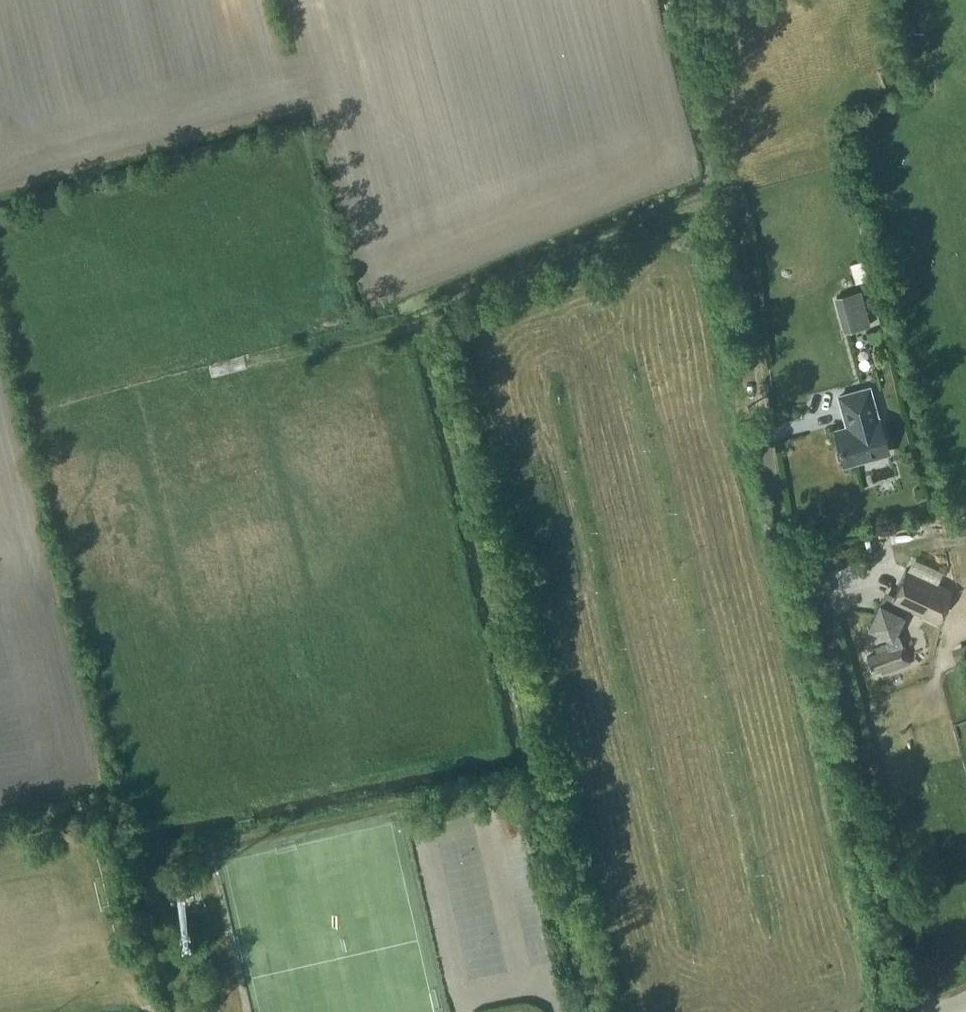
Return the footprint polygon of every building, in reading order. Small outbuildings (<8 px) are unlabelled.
[(862,289),(839,295),(848,330),(871,324),(862,289)] [(843,465),(863,460),(862,457),(888,450),(880,419),(877,420),(869,387),(840,395),(848,427),(834,431),(843,465)] [(952,589),(907,567),(894,593),(940,615),(952,589)] [(876,652),(867,656),(873,670),(881,667),(883,672),(910,662),(901,638),(900,638),(896,627),(903,613),(880,601),(869,625),(884,632),(888,643),(874,647),(876,652)]
